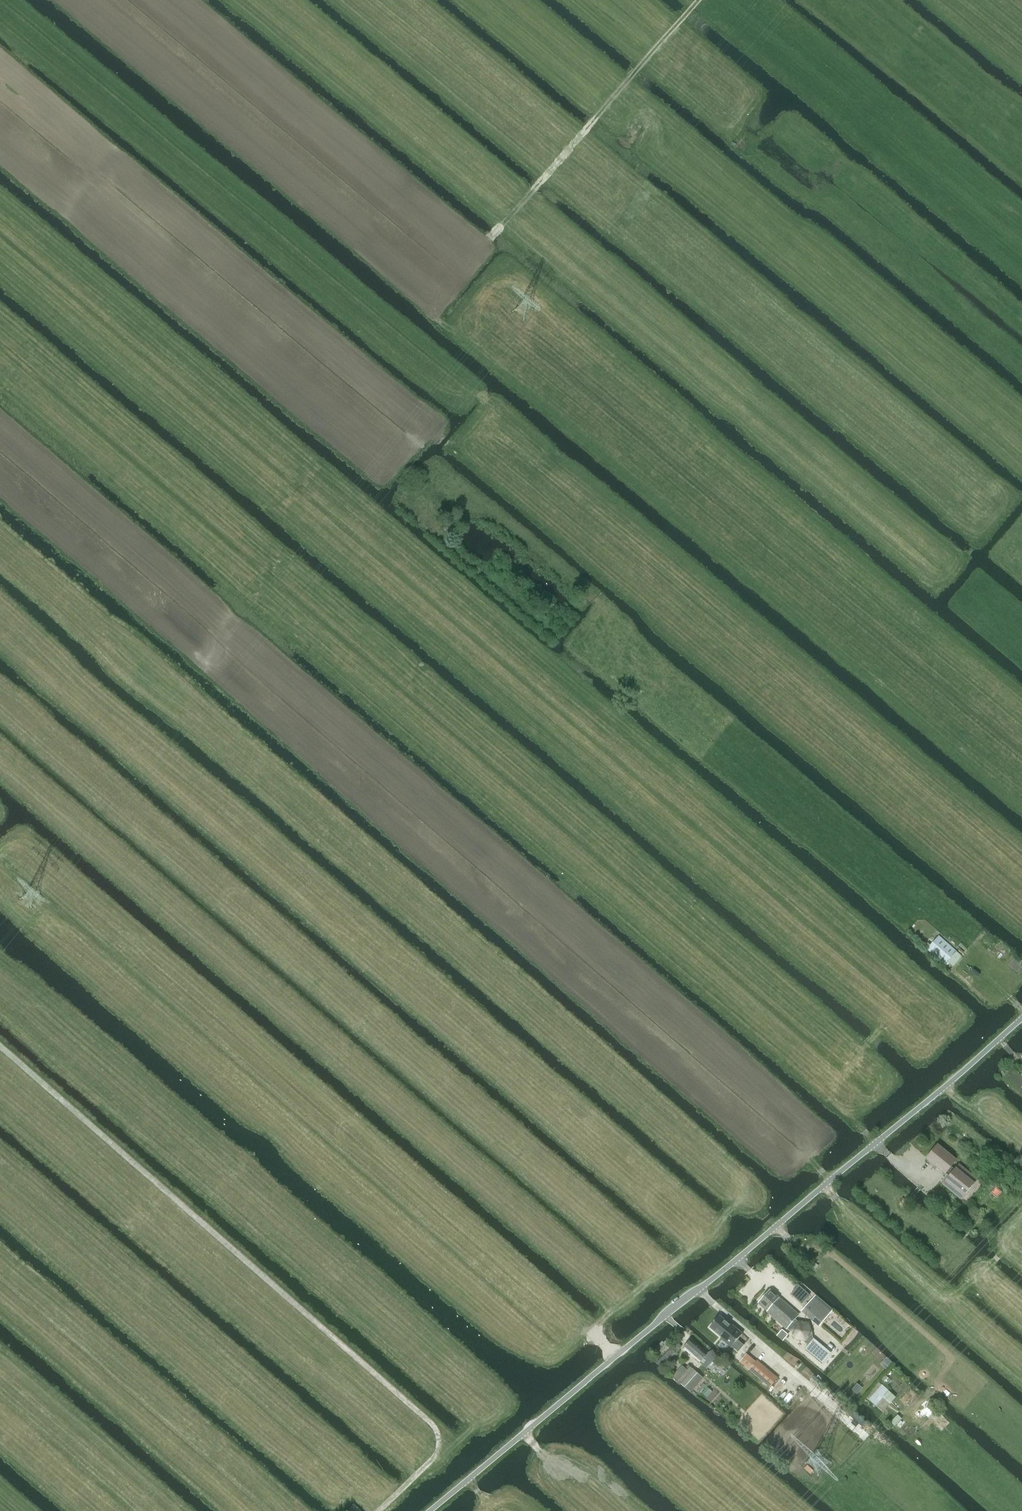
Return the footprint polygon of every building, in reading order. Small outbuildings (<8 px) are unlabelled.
[(955,951),(937,935),(927,947),(944,964),(947,961),(952,966),(961,955),(956,950),(955,951)] [(937,1146),(927,1157),(946,1173),(947,1171),(951,1175),(946,1181),(964,1195),(974,1183),(956,1168),(955,1170),(951,1167),(955,1161),(957,1159),(938,1144),(937,1146)] [(770,1291),(759,1302),(768,1310),(767,1310),(787,1328),(790,1331),(791,1329),(798,1321),(795,1318),(798,1316),(770,1291)] [(816,1294),(801,1311),(819,1326),(833,1310),(816,1294)] [(720,1315),(710,1327),(722,1337),(721,1338),(731,1346),(731,1347),(732,1346),(738,1351),(743,1345),(737,1340),(743,1334),(720,1315)] [(798,1321),(791,1329),(795,1340),(806,1341),(813,1332),(809,1322),(798,1321)] [(691,1340),(683,1348),(695,1358),(700,1362),(706,1368),(713,1361),(718,1357),(716,1354),(714,1350),(713,1350),(708,1353),(707,1354),(702,1350),(691,1340)] [(676,1353),(671,1348),(657,1363),(662,1368),(676,1353)] [(740,1361),(740,1362),(749,1370),(754,1363),(756,1361),(750,1356),(747,1354),(740,1361)] [(684,1367),(675,1379),(685,1387),(698,1373),(695,1370),(695,1371),(689,1365),(686,1369),(684,1367)] [(771,1371),(763,1381),(770,1388),(778,1377),(771,1371)] [(865,1396),(876,1406),(889,1391),(878,1381),(865,1396)] [(891,1422),(894,1426),(902,1418),(898,1415),(891,1422)]
